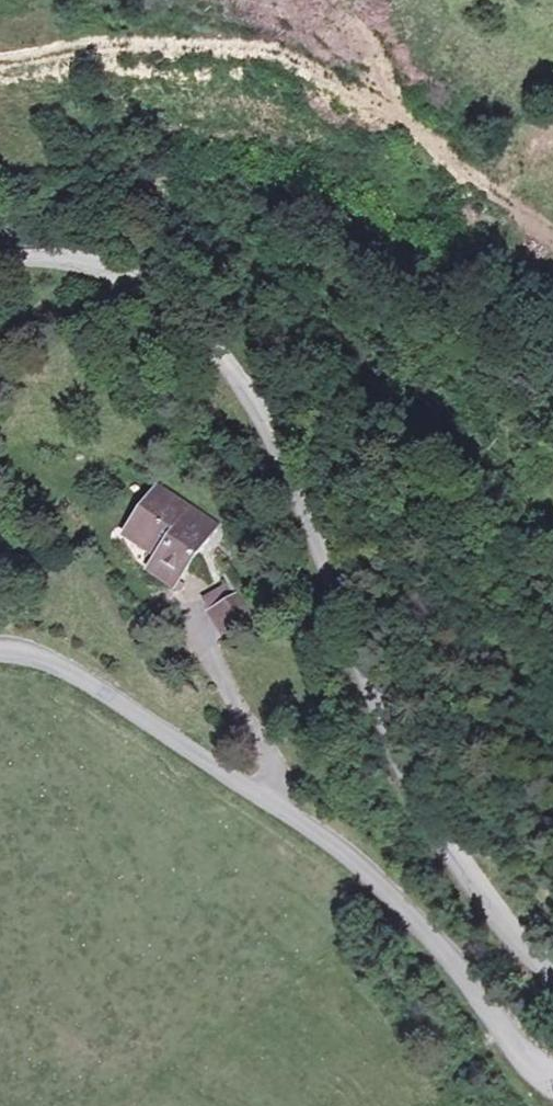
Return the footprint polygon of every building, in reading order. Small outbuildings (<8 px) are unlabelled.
[(221,528),(160,494),(131,547),(155,560),(144,580),(181,601),(221,528)] [(226,579),(201,594),(226,638),(251,624),(226,579)]
